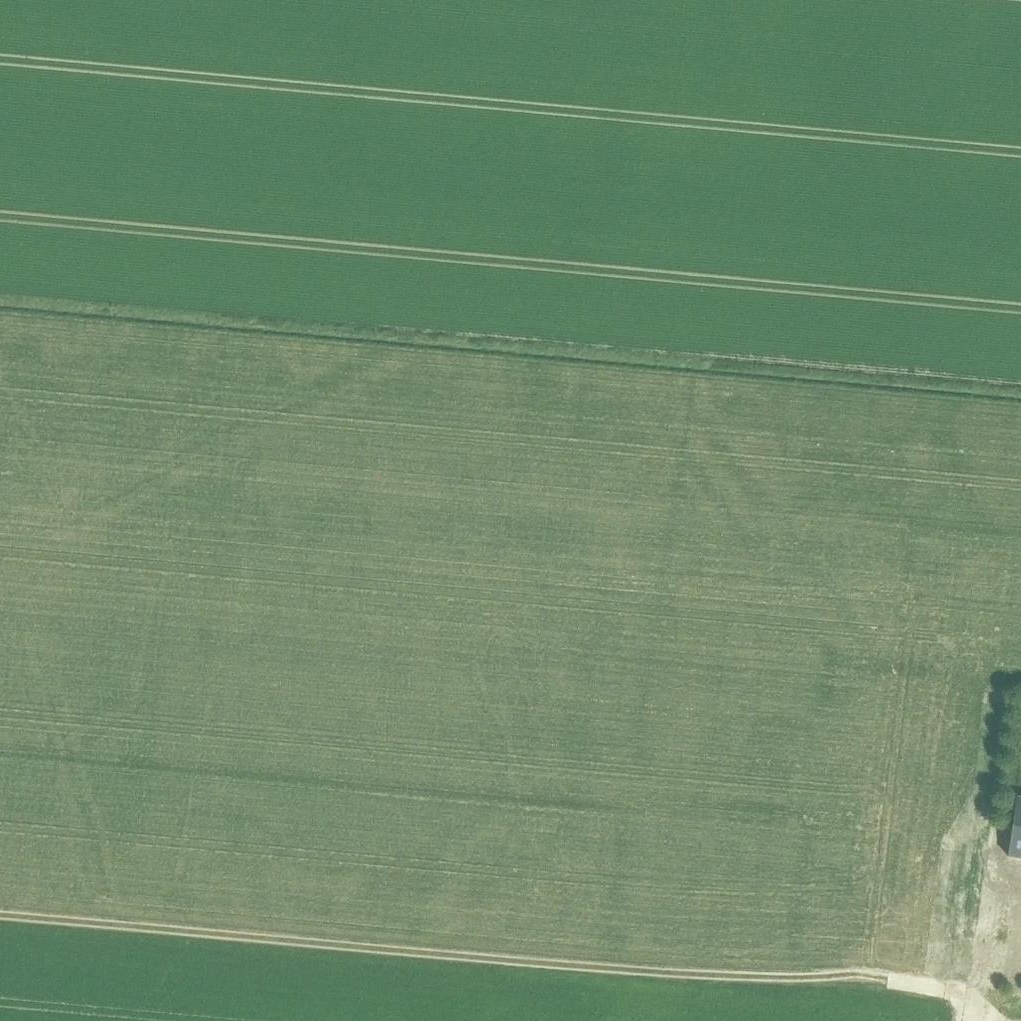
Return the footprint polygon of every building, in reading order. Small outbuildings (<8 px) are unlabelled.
[(1016,797),(1008,856),(1020,858),(1020,797),(1016,797)]
